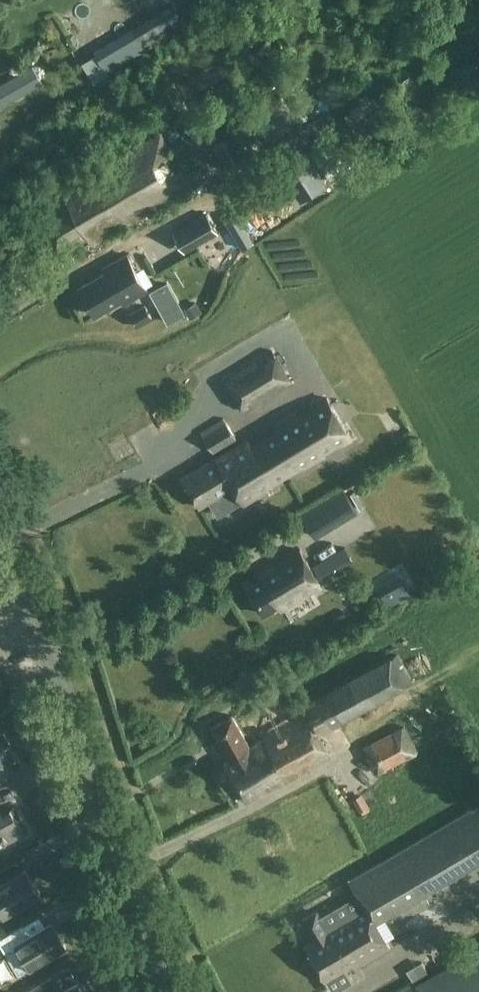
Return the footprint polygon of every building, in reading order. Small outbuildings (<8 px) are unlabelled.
[(173,3),(94,51),(106,72),(185,24),(173,3)] [(0,75),(0,90),(8,86),(12,92),(22,87),(12,68),(0,75)] [(166,153),(170,151),(163,140),(132,158),(129,151),(102,167),(106,174),(95,180),(92,174),(76,183),(80,190),(42,212),(63,249),(87,236),(92,244),(191,187),(181,169),(176,172),(166,153)] [(248,219),(260,237),(273,229),(260,210),(248,219)] [(205,213),(172,232),(184,252),(217,233),(205,213)] [(96,314),(121,299),(124,303),(147,290),(127,254),(103,268),(106,272),(80,286),(96,314)] [(144,304),(129,313),(137,326),(151,318),(144,304)] [(271,349),(223,378),(244,412),(292,383),(271,349)] [(298,470),(299,472),(326,456),(324,454),(338,446),(339,448),(350,443),(326,402),(291,422),(250,444),(248,441),(218,459),(217,456),(182,477),(200,507),(234,486),(241,497),(240,498),(244,505),(270,489),(269,487),(298,470)] [(213,452),(236,438),(226,422),(203,436),(213,452)] [(302,515),(316,538),(358,515),(343,489),(302,515)] [(248,586),(264,613),(278,605),(281,609),(322,584),(300,549),(259,573),(262,578),(248,586)] [(318,731),(412,681),(397,654),(303,704),(308,713),(250,746),(232,716),(212,727),(230,758),(224,761),(246,801),(278,783),(279,785),(332,756),(318,731)] [(418,751),(405,725),(362,747),(375,773),(418,751)] [(22,765),(3,731),(0,733),(0,778),(22,765)] [(24,833),(11,810),(3,814),(0,810),(0,847),(24,833)] [(375,923),(375,922),(438,886),(413,843),(349,880),(364,905),(375,923)] [(4,917),(40,896),(25,870),(2,883),(0,879),(0,910),(4,917)] [(375,922),(375,923),(364,905),(326,927),(316,911),(302,920),(314,941),(306,945),(325,979),(345,968),(347,973),(390,948),(375,922)] [(66,948),(51,922),(28,936),(22,925),(0,938),(0,940),(6,950),(15,944),(30,969),(66,948)] [(423,982),(428,991),(478,991),(478,949),(423,982)] [(421,961),(406,970),(412,981),(427,972),(421,961)] [(60,968),(64,980),(78,974),(74,963),(60,968)] [(77,975),(55,988),(49,978),(26,991),(87,991),(77,975)]
